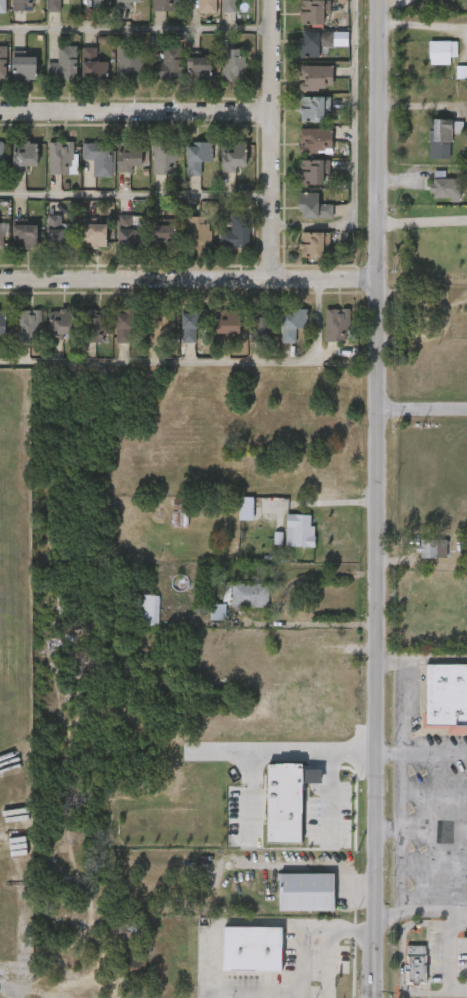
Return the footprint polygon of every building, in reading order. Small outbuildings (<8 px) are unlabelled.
[(12,11),(12,0),(36,0),(36,11),(12,11)] [(45,12),(45,0),(60,0),(60,12),(45,12)] [(92,13),(92,0),(109,0),(109,13),(92,13)] [(141,0),(117,0),(117,8),(131,9),(131,3),(141,3),(141,0)] [(152,11),(152,0),(177,0),(177,11),(152,11)] [(197,13),(197,0),(214,0),(214,13),(197,13)] [(220,13),(220,0),(234,0),(234,13),(220,13)] [(327,0),(326,25),(299,25),(299,0),(327,0)] [(298,58),(298,30),(332,30),(332,45),(318,45),(318,58),(298,58)] [(450,65),(450,57),(457,57),(457,41),(429,42),(430,65),(450,65)] [(75,79),(52,79),(52,62),(57,62),(57,46),(75,46),(75,79)] [(180,79),(152,79),(152,63),(162,63),(162,46),(180,46),(180,79)] [(96,48),(96,59),(106,59),(106,81),(81,81),(81,48),(96,48)] [(117,80),(117,49),(141,49),(141,80),(117,80)] [(243,49),(243,79),(222,79),(222,49),(243,49)] [(33,79),(10,79),(10,57),(33,57),(33,79)] [(442,57),(442,73),(435,73),(435,81),(415,82),(414,58),(442,57)] [(209,58),(209,77),(185,77),(185,58),(209,58)] [(299,89),(299,66),(331,66),(331,89),(299,89)] [(441,82),(441,95),(452,96),(453,82),(441,82)] [(323,122),(299,122),(299,97),(328,97),(328,112),(323,112),(323,122)] [(429,159),(450,160),(451,134),(463,135),(463,121),(433,120),(433,132),(430,132),(429,159)] [(299,153),(299,128),(331,128),(331,153),(299,153)] [(416,175),(417,137),(448,138),(448,151),(435,151),(435,175),(416,175)] [(48,174),(48,142),(74,142),(74,174),(48,174)] [(110,142),(110,176),(93,176),(93,159),(82,159),(82,142),(110,142)] [(186,175),(186,142),(211,142),(211,163),(200,163),(200,175),(186,175)] [(35,143),(35,171),(12,171),(12,143),(35,143)] [(153,175),(153,144),(175,144),(175,175),(153,175)] [(221,144),(244,144),(244,171),(221,171),(221,144)] [(147,149),(147,169),(117,169),(117,149),(147,149)] [(299,185),(299,160),(323,160),(323,185),(299,185)] [(459,200),(460,179),(432,179),(431,199),(459,200)] [(434,190),(434,194),(445,194),(445,214),(418,214),(418,190),(434,190)] [(299,192),(317,192),(317,203),(331,203),(331,218),(299,218),(299,192)] [(219,231),(230,231),(230,214),(247,214),(247,248),(219,248),(219,231)] [(132,215),(132,229),(142,229),(142,248),(117,248),(117,215),(132,215)] [(186,247),(186,219),(209,219),(209,247),(186,247)] [(105,224),(105,247),(82,247),(82,224),(105,224)] [(150,249),(150,224),(175,224),(175,249),(150,249)] [(35,225),(35,249),(11,249),(11,225),(35,225)] [(46,228),(74,228),(74,249),(46,249),(46,228)] [(298,259),(298,233),(329,233),(329,249),(323,249),(323,259),(298,259)] [(150,308),(172,308),(172,340),(150,340),(150,308)] [(73,337),(48,337),(48,319),(57,319),(57,309),(73,309),(73,337)] [(306,328),(295,328),(295,341),(280,341),(280,309),(306,309),(306,328)] [(324,341),(324,309),(352,309),(352,341),(324,341)] [(115,342),(115,310),(137,310),(137,328),(129,328),(129,342),(115,342)] [(180,341),(180,310),(203,310),(203,341),(180,341)] [(247,339),(247,310),(260,310),(260,315),(270,315),(270,339),(247,339)] [(15,341),(15,311),(34,311),(34,341),(15,341)] [(214,311),(238,311),(238,335),(214,335),(214,311)] [(85,341),(85,313),(105,313),(105,341),(85,341)] [(239,498),(239,521),(253,521),(253,498),(239,498)] [(188,527),(188,499),(173,499),(173,527),(188,527)] [(224,513),(224,537),(239,538),(239,513),(224,513)] [(311,515),(288,515),(286,546),(314,547),(315,526),(310,526),(311,515)] [(272,530),(272,544),(278,544),(277,563),(300,564),(301,553),(299,552),(300,543),(295,543),(295,532),(272,530)] [(447,540),(419,540),(420,559),(447,558),(447,540)] [(259,547),(258,564),(267,565),(268,548),(259,547)] [(433,556),(433,574),(404,574),(404,556),(433,556)] [(269,584),(226,583),(226,607),(268,607),(269,584)] [(159,596),(135,595),(135,626),(159,626),(159,596)] [(254,600),(217,599),(217,623),(254,623),(254,600)] [(145,612),(122,611),(120,641),(144,642),(145,612)] [(195,620),(195,636),(211,636),(212,620),(195,620)] [(422,664),(466,664),(466,734),(422,734),(422,664)] [(267,843),(302,843),(303,784),(322,784),(322,770),(302,770),(302,765),(268,764),(267,843)] [(253,780),(252,860),(287,860),(288,780),(253,780)] [(334,874),(279,874),(280,912),(335,911),(334,874)] [(265,890),(264,927),(319,927),(319,890),(265,890)] [(150,922),(118,921),(118,932),(150,933),(150,922)] [(282,928),(224,928),(224,972),(282,972),(282,928)] [(209,942),(209,986),(266,987),(267,943),(209,942)] [(426,987),(405,987),(405,945),(426,945),(426,987)]
